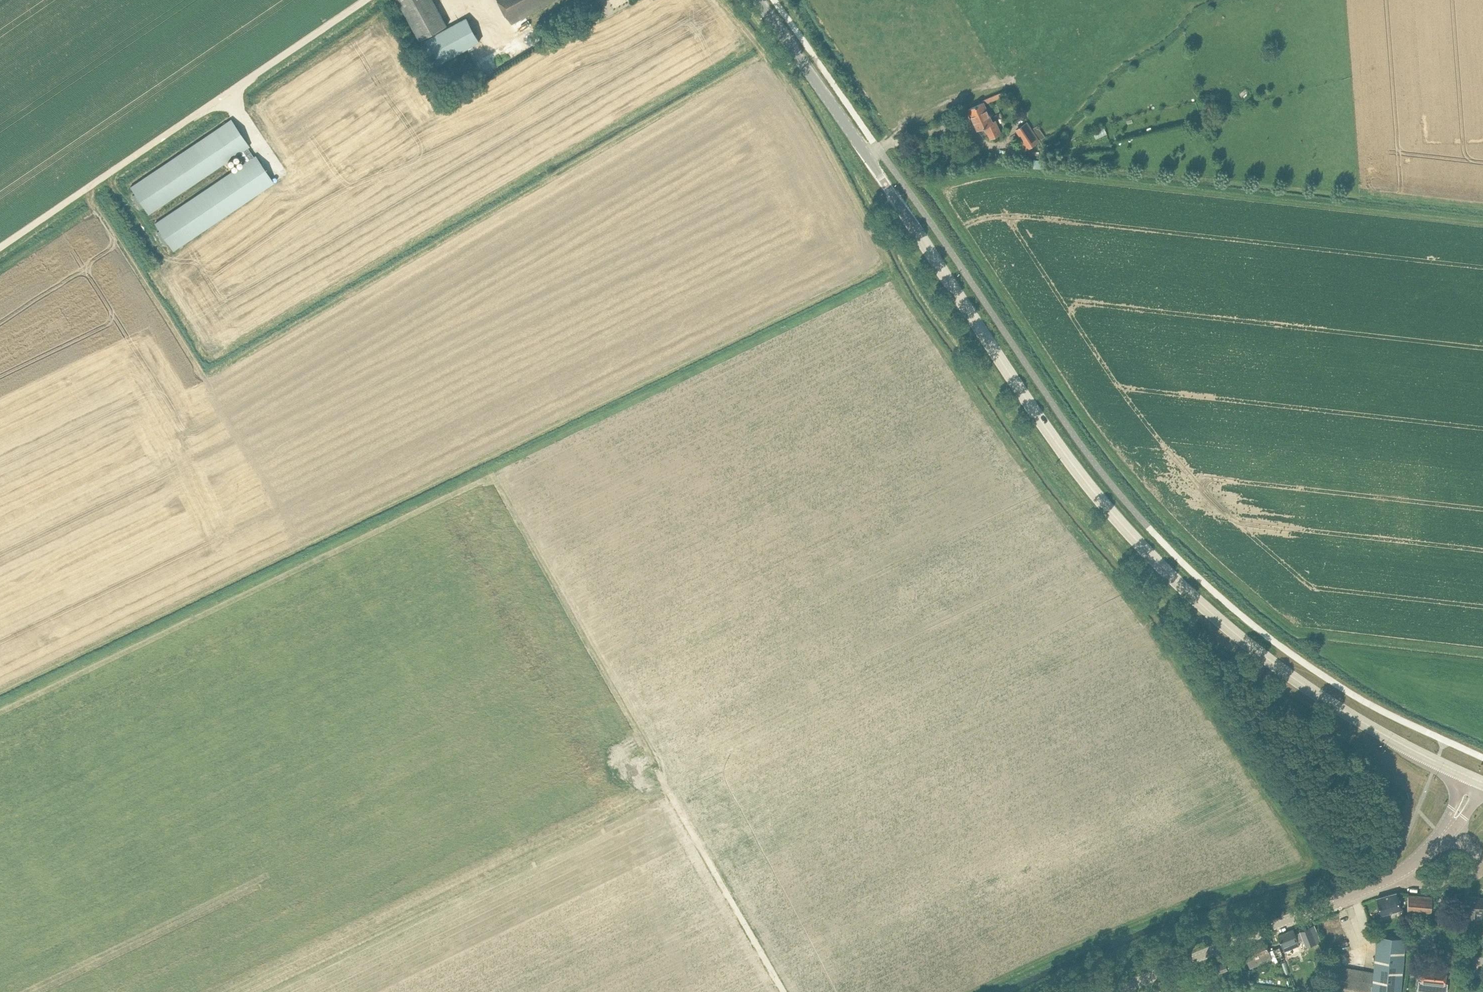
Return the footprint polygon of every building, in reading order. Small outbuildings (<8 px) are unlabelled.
[(447,25),(433,0),(398,0),(420,40),(447,25)] [(560,0),(498,0),(499,1),(512,26),(560,0)] [(435,65),(479,41),(466,17),(422,42),(435,65)] [(994,100),(1016,90),(1014,86),(992,96),(994,100)] [(992,122),(984,102),(978,105),(969,109),(978,129),(987,124),(993,136),(1000,133),(994,121),(992,122)] [(249,146),(231,119),(225,122),(225,121),(223,123),(223,124),(130,186),(135,193),(131,196),(140,209),(144,206),(149,214),(238,153),(245,163),(155,223),(159,230),(156,232),(164,245),(168,243),(173,250),(273,183),(255,156),(254,157),(247,147),(249,146)] [(1027,123),(1016,131),(1022,139),(1019,141),(1026,150),(1039,142),(1027,123)] [(1381,914),(1401,908),(1397,892),(1377,897),(1381,914)] [(1431,912),(1432,895),(1408,893),(1407,910),(1431,912)] [(1469,912),(1475,912),(1482,912),(1482,898),(1470,897),(1470,898),(1469,907),(1469,910),(1469,912)] [(1301,932),(1295,934),(1297,938),(1298,941),(1304,939),(1306,945),(1315,941),(1310,927),(1300,930),(1301,932)] [(1285,950),(1300,944),(1298,941),(1297,938),(1295,934),(1293,929),(1278,935),(1285,950)] [(1406,937),(1378,934),(1375,971),(1373,991),(1401,991),(1406,937)] [(1269,951),(1265,940),(1250,947),(1253,955),(1246,958),(1250,967),(1272,958),(1273,961),(1284,957),(1280,946),(1269,951)] [(1215,973),(1228,968),(1225,961),(1212,966),(1215,973)] [(1419,980),(1418,989),(1446,991),(1447,983),(1445,983),(1446,969),(1439,968),(1439,964),(1431,964),(1431,967),(1423,966),(1421,981),(1419,980)] [(1375,972),(1335,965),(1331,984),(1373,991),(1375,972)] [(1238,969),(1236,979),(1248,981),(1250,971),(1238,969)]
